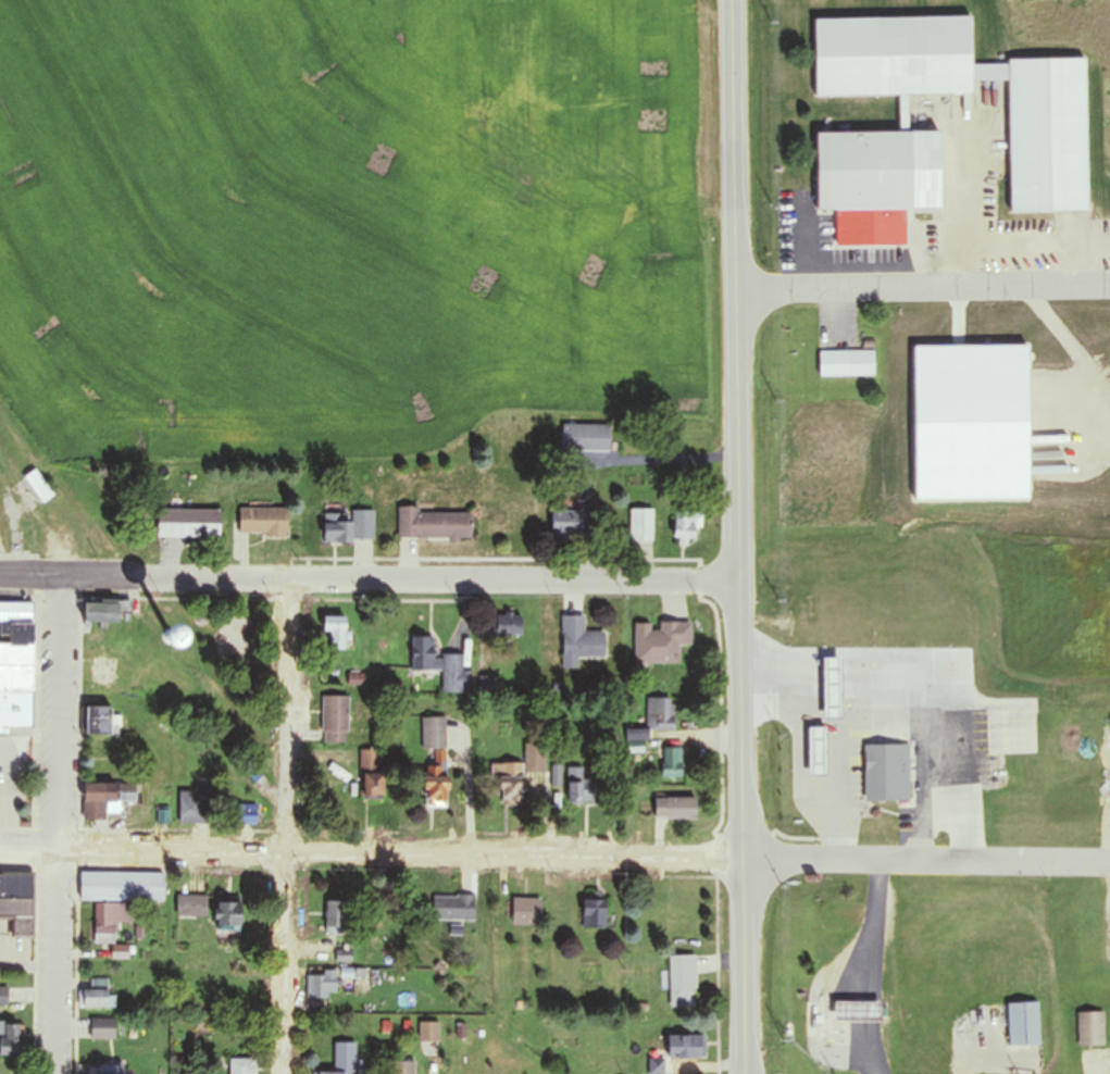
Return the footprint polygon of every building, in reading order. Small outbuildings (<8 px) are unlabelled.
[(815,96),(971,94),(971,81),(1009,81),(1010,212),(1087,211),(1085,60),(971,62),(971,16),(814,19),(815,96)] [(900,132),(816,133),(817,212),(940,211),(939,132),(906,132),(906,105),(900,105),(900,132)] [(874,351),(820,351),(820,377),(874,377),(874,351)] [(610,425),(563,425),(563,452),(610,452),(610,425)] [(43,503),(54,495),(34,470),(23,478),(43,503)] [(579,506),(552,506),(552,538),(579,538),(579,506)] [(288,509),(239,509),(239,536),(287,536),(288,509)] [(654,509),(630,509),(630,542),(654,542),(654,509)] [(220,510),(158,510),(158,539),(220,539),(220,510)] [(399,511),(399,539),(472,540),(473,511),(399,511)] [(375,512),(323,512),(323,543),(375,543),(375,512)] [(695,540),(695,533),(702,533),(702,512),(674,512),(674,540),(695,540)] [(117,624),(117,603),(83,603),(83,624),(117,624)] [(33,623),(29,623),(29,605),(0,604),(0,736),(31,736),(33,623)] [(522,637),(522,616),(496,616),(496,637),(522,637)] [(563,669),(579,669),(579,658),(605,658),(605,633),(584,633),(584,616),(563,616),(563,669)] [(345,650),(345,618),(323,618),(323,650),(345,650)] [(679,664),(679,646),(691,646),(691,623),(634,624),(634,665),(679,664)] [(154,652),(171,653),(171,630),(155,629),(154,652)] [(464,656),(434,657),(434,638),(412,639),(413,671),(442,670),(443,694),(465,694),(464,656)] [(123,684),(121,656),(97,658),(100,687),(123,684)] [(498,679),(488,679),(487,693),(497,693),(498,679)] [(348,697),(322,697),(322,744),(348,744),(348,697)] [(647,699),(647,727),(626,727),(627,754),(647,753),(646,731),(674,731),(674,698),(647,699)] [(85,735),(111,735),(111,707),(85,707),(85,735)] [(422,751),(432,751),(433,776),(422,776),(423,808),(448,808),(446,719),(422,719),(422,751)] [(807,728),(808,778),(826,777),(826,728),(807,728)] [(524,773),(545,774),(545,744),(525,744),(524,765),(495,765),(495,804),(523,804),(524,773)] [(863,747),(864,801),(909,801),(909,747),(863,747)] [(662,778),(684,778),(684,748),(662,748),(662,778)] [(380,751),(361,751),(361,778),(380,778),(380,751)] [(584,769),(569,768),(567,804),(595,805),(596,778),(583,778),(584,769)] [(105,822),(105,815),(119,815),(119,804),(135,804),(135,784),(82,784),(82,822),(105,822)] [(208,824),(208,790),(179,790),(179,824),(208,824)] [(696,820),(696,799),(655,799),(655,820),(696,820)] [(259,826),(259,805),(237,805),(237,826),(259,826)] [(79,901),(164,901),(164,872),(79,872),(79,901)] [(33,873),(0,873),(0,919),(11,919),(11,937),(32,937),(33,873)] [(606,928),(605,894),(582,894),(583,928),(606,928)] [(206,896),(177,895),(177,918),(206,918),(206,896)] [(434,921),(476,921),(476,895),(434,895),(434,921)] [(512,925),(542,925),(542,897),(512,897),(512,925)] [(240,899),(215,899),(215,932),(240,932),(240,899)] [(326,935),(346,935),(346,901),(326,901),(326,935)] [(128,946),(116,945),(117,922),(131,923),(132,905),(96,903),(94,943),(113,944),(112,958),(127,959),(128,946)] [(670,955),(670,1008),(695,1008),(695,955),(670,955)] [(306,999),(337,999),(337,973),(307,972),(306,999)] [(109,996),(109,979),(91,979),(91,989),(81,989),(81,1007),(116,1007),(116,996),(109,996)] [(879,1019),(879,1001),(816,1001),(816,1018),(879,1019)] [(1009,1046),(1040,1046),(1040,1002),(1009,1002),(1009,1046)] [(1105,1046),(1105,1012),(1079,1012),(1079,1046),(1105,1046)] [(116,1019),(91,1019),(91,1039),(116,1039),(116,1019)] [(440,1022),(420,1022),(420,1044),(440,1044),(440,1022)] [(25,1024),(0,1024),(0,1055),(25,1055),(25,1024)] [(705,1035),(664,1035),(664,1057),(705,1057),(705,1035)] [(334,1042),(334,1072),(317,1072),(317,1073),(356,1073),(356,1043),(334,1042)] [(229,1073),(257,1073),(257,1059),(229,1059),(229,1073)] [(415,1061),(390,1061),(390,1073),(415,1073),(415,1061)] [(81,1065),(81,1073),(119,1073),(119,1065),(81,1065)]
